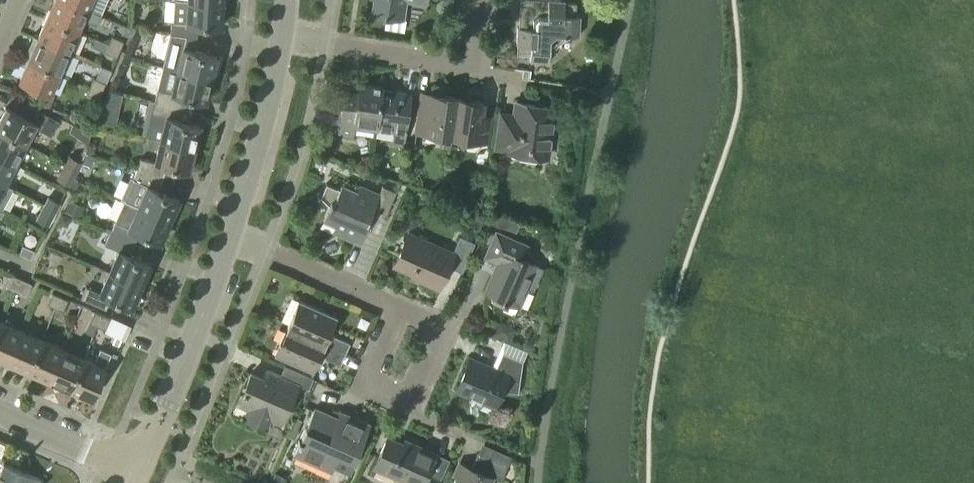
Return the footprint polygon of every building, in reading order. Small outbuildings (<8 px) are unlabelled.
[(82,20),(96,26),(101,16),(87,10),(87,9),(66,0),(53,0),(46,16),(78,30),(82,20)] [(91,0),(66,0),(87,9),(91,0)] [(171,23),(169,35),(196,38),(198,25),(221,27),(222,3),(188,0),(186,24),(171,23)] [(372,15),(403,21),(406,1),(421,4),(422,0),(374,0),(372,15)] [(520,0),(519,28),(517,28),(516,45),(518,45),(517,57),(530,58),(530,62),(549,63),(550,49),(554,49),(564,40),(565,36),(579,37),(581,17),(576,17),(577,4),(564,3),(565,2),(550,1),(550,0),(525,0),(525,1),(520,0)] [(68,52),(78,30),(46,16),(36,38),(68,52)] [(120,34),(131,39),(135,30),(123,25),(120,34)] [(168,45),(162,67),(211,80),(212,77),(215,78),(219,60),(216,60),(216,57),(195,52),(196,38),(169,35),(168,45)] [(27,49),(31,50),(27,59),(59,73),(68,52),(36,38),(33,36),(27,49)] [(112,36),(108,44),(120,49),(123,41),(112,36)] [(120,49),(108,44),(105,51),(116,57),(120,49)] [(59,73),(27,59),(18,80),(50,94),(59,73)] [(156,90),(154,102),(181,108),(184,97),(206,102),(211,80),(162,67),(156,90)] [(93,77),(90,86),(101,91),(105,82),(93,77)] [(375,128),(381,91),(382,87),(359,84),(358,94),(345,92),(338,136),(352,138),(354,125),(375,128)] [(101,91),(90,86),(87,93),(98,98),(101,91)] [(108,94),(103,104),(119,108),(123,93),(110,89),(108,94)] [(381,91),(375,128),(395,131),(393,142),(403,143),(410,96),(381,91)] [(444,144),(450,145),(454,120),(457,99),(431,95),(428,112),(419,110),(416,133),(445,137),(444,144)] [(454,120),(450,145),(457,146),(458,139),(487,143),(490,126),(480,125),(483,102),(457,99),(454,120)] [(177,120),(181,108),(154,102),(145,137),(160,140),(194,149),(200,126),(177,120)] [(0,119),(0,130),(25,143),(34,127),(51,136),(59,121),(26,103),(20,114),(6,107),(0,119)] [(554,109),(517,103),(515,117),(501,115),(496,148),(509,150),(509,153),(542,158),(545,139),(549,139),(554,109)] [(73,124),(69,131),(85,143),(88,131),(73,124)] [(15,164),(25,143),(0,130),(0,156),(15,164)] [(194,149),(160,140),(155,163),(140,159),(137,169),(163,178),(167,166),(188,172),(194,149)] [(95,157),(87,154),(83,163),(91,166),(95,157)] [(15,164),(0,156),(0,181),(4,184),(15,164)] [(68,157),(65,164),(76,170),(80,162),(68,157)] [(76,170),(65,164),(58,178),(72,185),(75,179),(72,177),(76,170)] [(124,201),(169,221),(170,219),(173,221),(180,204),(177,203),(178,200),(159,191),(163,178),(137,169),(124,201)] [(3,209),(14,189),(4,184),(0,181),(0,208),(3,209)] [(339,191),(326,185),(320,198),(329,206),(323,220),(344,229),(341,236),(360,244),(371,220),(368,219),(373,210),(386,215),(396,193),(383,187),(379,195),(359,186),(356,193),(341,186),(339,191)] [(50,195),(44,205),(55,211),(60,201),(50,195)] [(124,201),(115,223),(114,224),(109,221),(104,232),(135,245),(139,234),(160,243),(169,221),(124,201)] [(80,218),(84,209),(69,203),(65,212),(80,218)] [(48,224),(55,211),(44,205),(38,218),(48,224)] [(71,219),(61,214),(57,224),(65,228),(67,227),(71,219)] [(468,226),(478,231),(484,219),(473,214),(468,226)] [(510,219),(493,214),(490,223),(507,229),(510,219)] [(100,241),(105,244),(104,246),(118,252),(109,273),(141,286),(150,265),(130,256),(135,245),(104,232),(100,241)] [(453,253),(408,233),(394,267),(423,279),(422,283),(438,290),(448,267),(462,273),(474,244),(460,238),(453,253)] [(519,307),(536,266),(524,260),(529,247),(496,233),(485,258),(498,264),(486,293),(519,307)] [(23,245),(19,253),(30,258),(34,250),(23,245)] [(86,288),(81,299),(106,310),(111,298),(131,307),(141,286),(109,273),(100,294),(86,288)] [(13,290),(18,278),(11,275),(6,286),(13,290)] [(18,278),(13,290),(26,295),(31,284),(18,278)] [(47,305),(55,308),(60,296),(52,292),(47,305)] [(60,296),(55,308),(64,312),(69,300),(60,296)] [(324,345),(345,355),(350,344),(330,335),(337,318),(299,301),(288,325),(325,341),(324,345)] [(89,323),(97,327),(102,315),(94,311),(89,323)] [(110,318),(102,315),(97,327),(104,330),(110,318)] [(494,335),(509,342),(514,329),(499,322),(494,335)] [(7,362),(20,331),(0,323),(0,360),(7,362)] [(341,365),(345,355),(324,345),(325,341),(288,325),(274,356),(313,373),(321,356),(341,365)] [(28,371),(41,341),(20,331),(7,362),(28,371)] [(49,380),(62,350),(41,341),(28,371),(49,380)] [(92,399),(111,354),(100,349),(94,363),(83,358),(69,389),(92,399)] [(62,350),(49,380),(69,389),(83,358),(62,350)] [(469,360),(457,388),(497,405),(503,392),(518,394),(523,362),(503,353),(495,372),(469,360)] [(313,378),(284,366),(280,377),(266,371),(263,378),(250,373),(237,404),(252,411),(248,420),(266,428),(270,418),(281,423),(298,385),(309,389),(313,378)] [(371,425),(340,412),(337,418),(315,408),(294,455),(318,465),(321,459),(350,471),(371,425)] [(409,482),(438,482),(440,480),(427,474),(436,453),(415,444),(414,448),(388,437),(374,468),(409,482)] [(493,477),(501,481),(508,466),(478,453),(472,468),(463,464),(455,482),(491,482),(493,477)] [(41,482),(4,465),(0,473),(0,482),(41,482)] [(285,479),(275,474),(270,482),(283,482),(285,479)]
